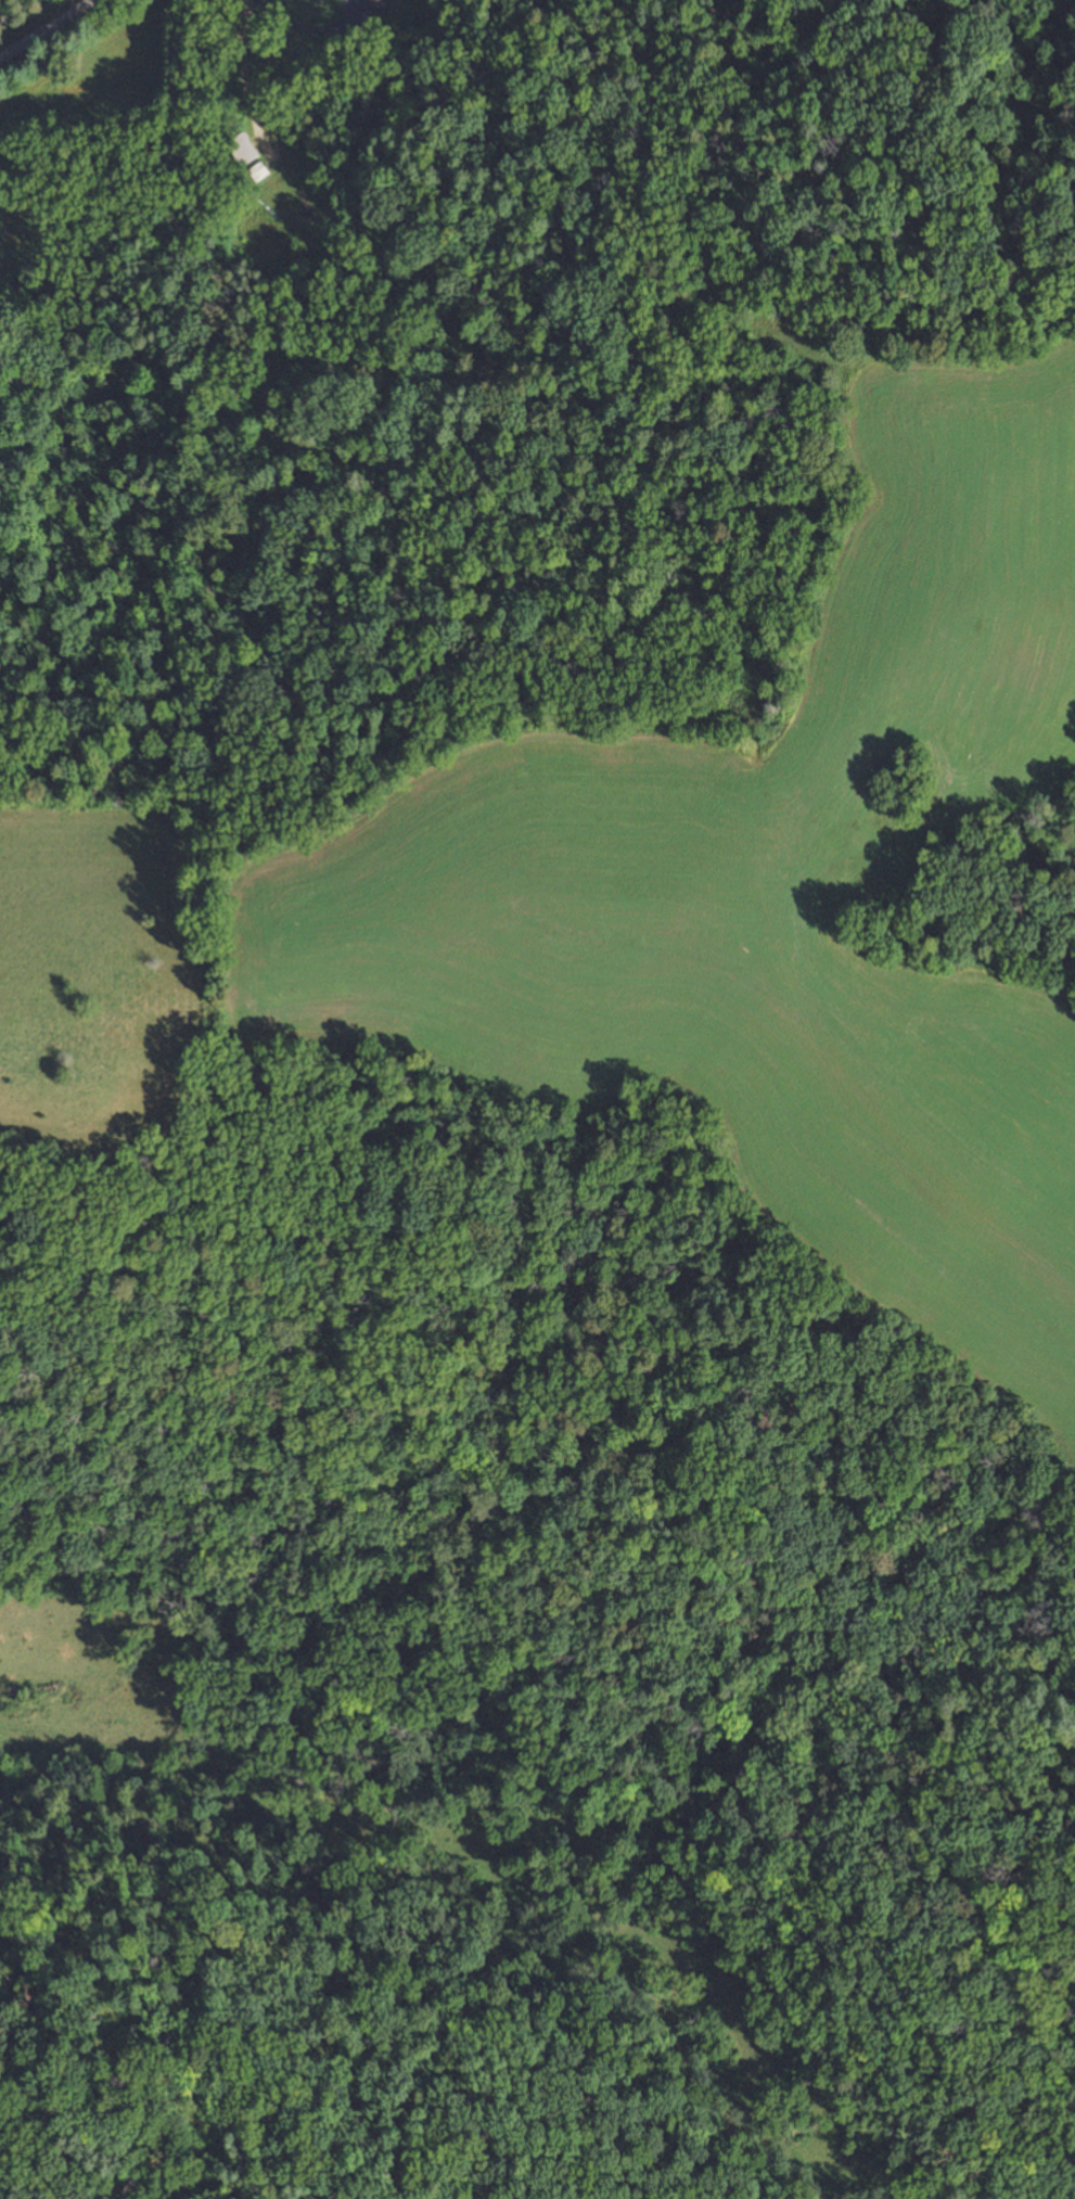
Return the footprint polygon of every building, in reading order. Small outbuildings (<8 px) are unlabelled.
[(368,8),(385,8),(385,0),(368,0),(368,8)] [(240,166),(255,161),(246,134),(232,138),(240,166)]
